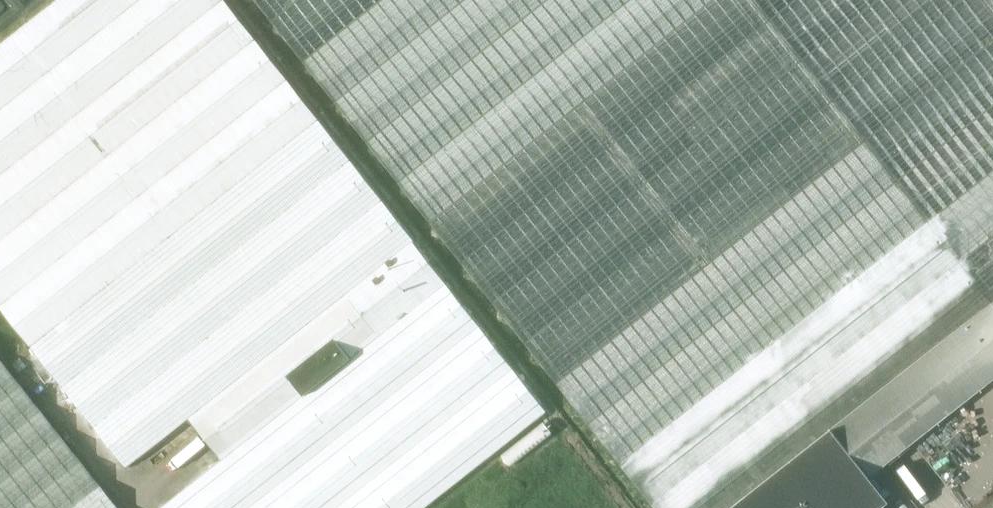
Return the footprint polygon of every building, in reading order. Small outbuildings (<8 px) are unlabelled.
[(30,347),(126,468),(188,418),(221,461),(160,507),(424,507),(546,412),(412,242),(414,241),(315,116),(224,0),(55,0),(0,44),(0,309),(30,347)] [(868,479),(830,430),(992,302),(992,0),(254,0),(654,507),(882,507),(888,503),(868,479)] [(868,479),(992,381),(992,302),(830,430),(868,479)] [(0,358),(0,507),(119,507),(0,358)]
